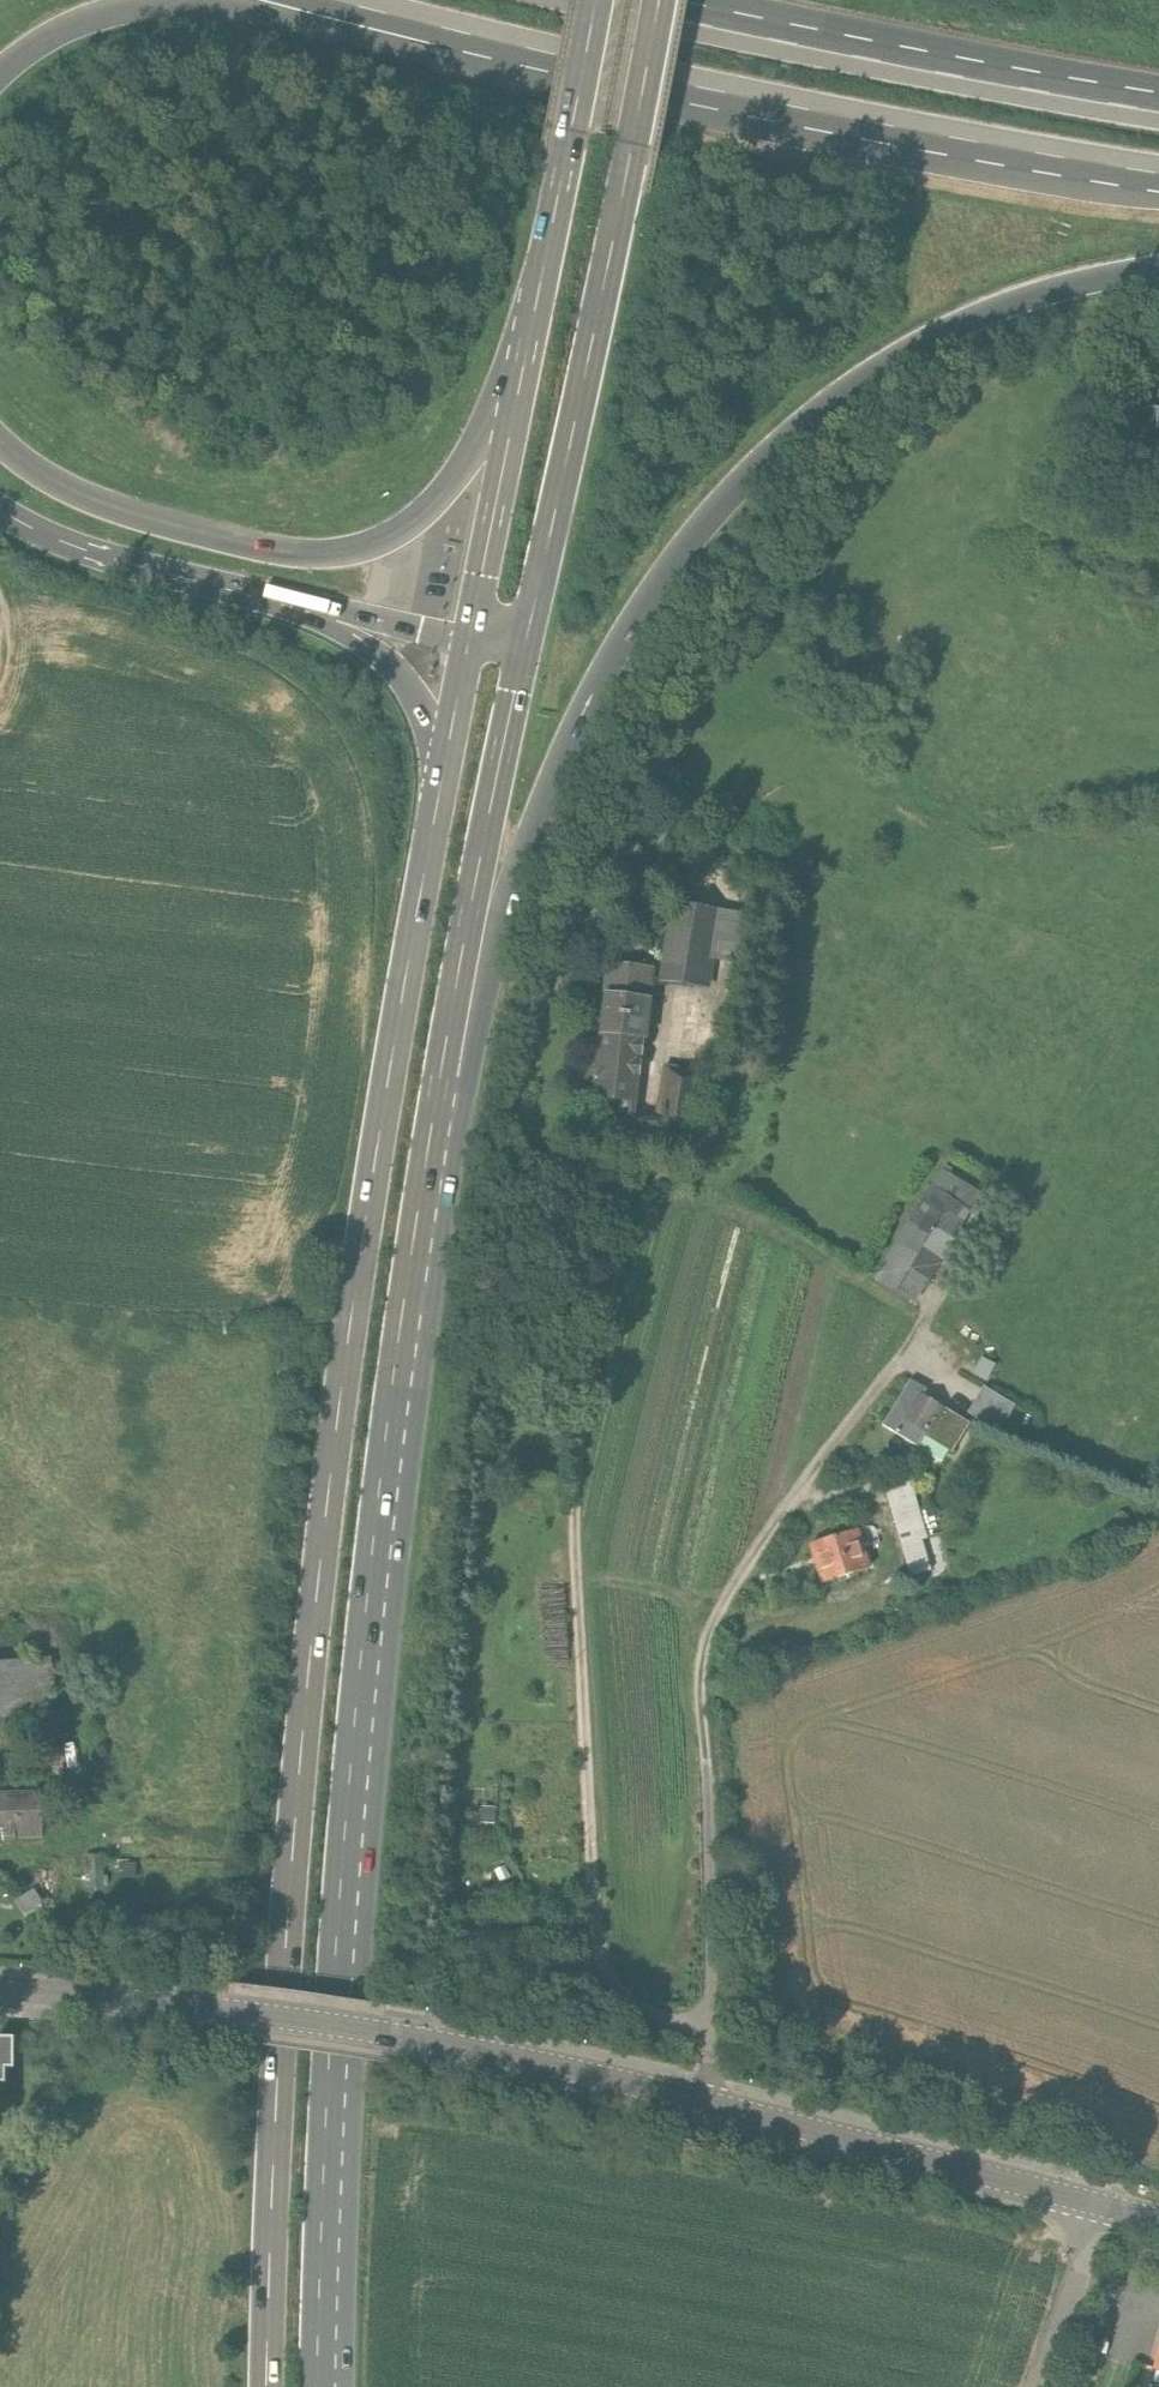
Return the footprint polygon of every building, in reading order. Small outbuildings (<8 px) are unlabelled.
[(1123,408),(1119,468),(1158,470),(1158,431),(1157,430),(1158,410),(1123,408)] [(670,898),(657,978),(708,986),(721,906),(670,898)] [(600,991),(648,996),(651,965),(604,959),(600,991)] [(729,986),(714,984),(712,993),(727,995),(729,986)] [(633,1113),(648,996),(600,991),(587,1119),(632,1122),(633,1113)] [(703,1068),(662,1062),(654,1115),(653,1124),(693,1130),(703,1068)] [(632,1122),(653,1124),(654,1115),(633,1113),(632,1122)] [(989,1195),(941,1165),(872,1275),(914,1302),(941,1259),(962,1272),(976,1251),(952,1236),(968,1211),(976,1216),(989,1195)] [(926,1388),(910,1378),(882,1422),(918,1445),(927,1430),(954,1446),(970,1421),(923,1392),(926,1388)] [(978,1384),(966,1411),(1001,1427),(1013,1399),(978,1384)] [(910,1476),(884,1484),(909,1574),(929,1568),(921,1539),(927,1537),(910,1476)] [(873,1524),(808,1543),(820,1582),(869,1568),(863,1546),(878,1541),(873,1524)] [(0,1666),(0,1720),(51,1717),(46,1663),(0,1666)] [(29,1842),(26,1807),(0,1808),(0,1843),(29,1842)] [(102,1852),(84,1853),(85,1891),(103,1891),(102,1852)] [(5,2082),(5,2067),(14,2067),(14,2039),(0,2039),(0,2082),(5,2082)] [(1148,2370),(1158,2373),(1158,2332),(1148,2370)]
